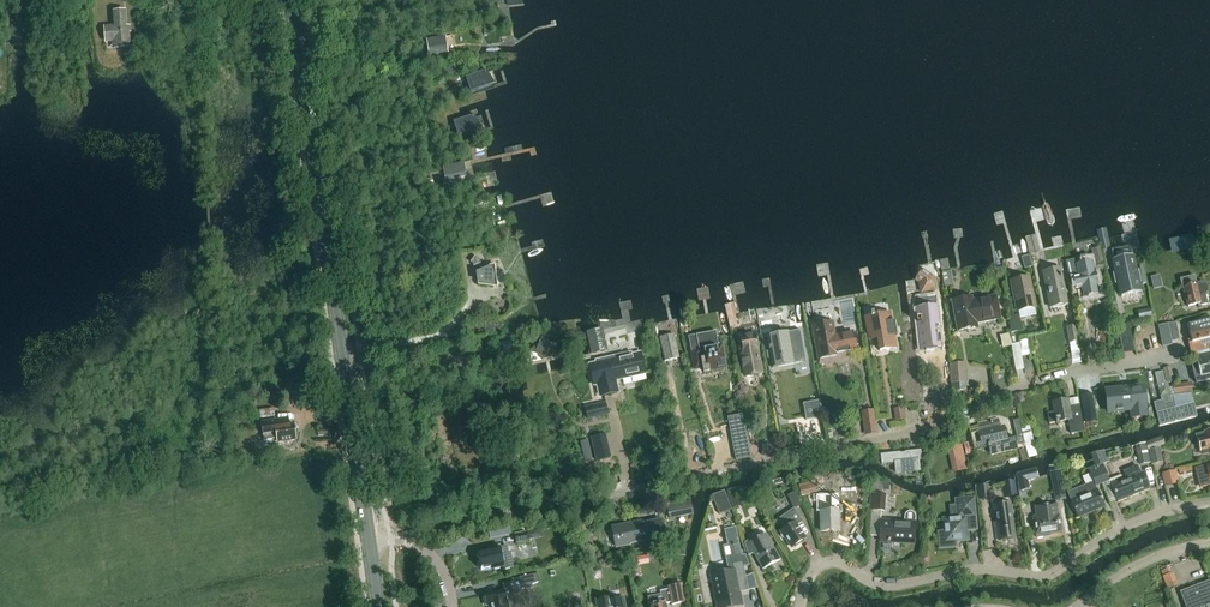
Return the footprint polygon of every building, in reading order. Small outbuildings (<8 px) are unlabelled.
[(114,46),(130,45),(129,33),(126,33),(124,11),(115,12),(117,28),(105,29),(106,41),(114,41),(114,46)] [(427,43),(429,56),(448,53),(446,40),(427,43)] [(412,50),(406,52),(408,59),(414,57),(412,50)] [(493,68),(457,76),(463,95),(498,87),(493,68)] [(502,110),(473,115),(476,133),(505,127),(502,110)] [(464,165),(447,168),(449,180),(467,177),(464,165)] [(1030,255),(1041,252),(1036,234),(1025,237),(1030,255)] [(1097,270),(1104,268),(1100,247),(1091,249),(1095,264),(1096,264),(1097,270)] [(1138,271),(1136,272),(1130,247),(1112,250),(1117,274),(1115,274),(1117,285),(1119,285),(1121,294),(1139,290),(1138,285),(1141,285),(1138,271)] [(471,262),(474,266),(480,263),(479,259),(475,256),(471,262)] [(1069,277),(1073,275),(1077,289),(1082,288),(1082,289),(1092,287),(1092,286),(1097,285),(1091,260),(1077,263),(1076,258),(1065,261),(1069,277)] [(940,260),(944,288),(953,286),(951,270),(949,270),(947,259),(940,260)] [(491,265),(476,271),(478,285),(494,286),(495,275),(491,265)] [(1067,304),(1065,294),(1060,269),(1043,272),(1051,308),(1067,304)] [(1159,275),(1151,277),(1154,288),(1162,286),(1159,275)] [(1194,275),(1190,276),(1180,279),(1182,288),(1184,287),(1188,306),(1201,304),(1199,296),(1202,295),(1203,295),(1204,294),(1205,294),(1206,293),(1207,291),(1207,290),(1207,288),(1206,286),(1206,285),(1205,284),(1203,284),(1202,283),(1201,283),(1197,284),(1194,275)] [(1018,311),(1035,308),(1031,290),(1030,290),(1028,278),(1014,280),(1016,293),(1015,293),(1018,311)] [(996,294),(973,299),(973,297),(952,301),(958,331),(978,327),(978,324),(1001,319),(996,294)] [(924,351),(941,349),(940,335),(935,336),(934,327),(939,327),(936,305),(935,296),(926,297),(927,306),(918,307),(915,308),(920,352),(924,351)] [(725,305),(730,327),(737,325),(736,319),(738,319),(734,303),(725,305)] [(1150,309),(1137,312),(1139,321),(1152,318),(1150,309)] [(894,336),(897,335),(895,321),(891,322),(890,313),(874,316),(874,313),(871,313),(872,316),(865,317),(869,340),(878,338),(880,351),(896,348),(894,336)] [(1022,331),(1019,314),(1009,317),(1011,333),(1022,331)] [(1191,339),(1188,340),(1191,353),(1209,349),(1209,320),(1187,325),(1191,339)] [(1176,322),(1168,324),(1172,342),(1180,340),(1176,322)] [(832,323),(814,327),(821,363),(850,357),(850,352),(855,351),(852,333),(834,336),(832,323)] [(791,355),(787,333),(786,324),(765,328),(771,358),(791,355)] [(1117,326),(1121,349),(1133,346),(1129,324),(1117,326)] [(1168,324),(1158,326),(1162,347),(1172,345),(1172,342),(1168,324)] [(1066,327),(1069,343),(1078,342),(1076,326),(1066,327)] [(602,328),(587,332),(592,354),(607,350),(602,328)] [(746,376),(761,373),(757,350),(758,349),(755,333),(739,336),(740,341),(746,376)] [(1000,336),(1003,348),(1011,346),(1009,334),(1000,336)] [(665,361),(677,359),(672,335),(660,338),(665,361)] [(589,355),(587,338),(576,339),(577,356),(589,355)] [(710,371),(726,368),(722,346),(719,347),(718,340),(699,344),(699,347),(695,348),(696,351),(692,352),(695,370),(703,368),(704,373),(710,372),(710,371)] [(551,358),(560,342),(549,345),(542,341),(538,347),(533,348),(530,353),(543,360),(551,358)] [(508,344),(497,345),(498,355),(509,353),(508,344)] [(595,362),(595,364),(603,398),(619,394),(616,381),(622,380),(646,374),(641,353),(632,355),(632,353),(614,357),(615,359),(611,360),(610,358),(595,362)] [(1196,359),(1198,368),(1193,370),(1197,384),(1209,380),(1209,355),(1196,359)] [(965,363),(951,365),(952,383),(965,382),(966,382),(965,363)] [(1170,367),(1164,369),(1168,384),(1169,388),(1168,384),(1174,382),(1170,367)] [(1155,373),(1163,407),(1174,404),(1172,393),(1173,392),(1174,395),(1172,389),(1169,388),(1168,384),(1164,369),(1161,369),(1162,372),(1155,373)] [(1173,388),(1169,388),(1172,389),(1174,395),(1193,392),(1191,383),(1173,385),(1173,388)] [(1145,410),(1143,387),(1106,391),(1108,414),(1131,411),(1132,419),(1146,418),(1145,410)] [(1092,394),(1081,396),(1086,423),(1097,420),(1092,394)] [(1071,434),(1084,431),(1079,405),(1070,407),(1068,399),(1052,402),(1054,412),(1047,413),(1049,424),(1068,420),(1071,434)] [(820,401),(803,404),(806,420),(823,417),(820,401)] [(606,404),(585,408),(587,420),(608,415),(606,404)] [(905,420),(903,407),(894,408),(896,421),(905,420)] [(1190,407),(1158,414),(1161,425),(1193,418),(1190,407)] [(874,409),(863,410),(864,422),(876,420),(874,409)] [(974,451),(989,448),(991,456),(1018,449),(1015,439),(1008,440),(1004,426),(1000,427),(998,418),(978,423),(978,426),(970,428),(970,424),(968,425),(974,451)] [(295,424),(290,425),(289,419),(262,423),(265,441),(278,439),(279,443),(297,440),(295,424)] [(1037,456),(1029,425),(1021,427),(1028,458),(1037,456)] [(1209,453),(1209,430),(1204,432),(1205,434),(1197,436),(1202,455),(1209,453)] [(1162,437),(1146,443),(1151,465),(1163,462),(1160,447),(1165,445),(1164,444),(1162,438),(1162,437)] [(963,444),(947,447),(953,473),(968,469),(963,444)] [(1135,446),(1139,466),(1150,463),(1146,444),(1135,446)] [(922,460),(921,450),(880,455),(881,464),(895,463),(897,473),(919,471),(918,461),(922,460)] [(1096,467),(1108,462),(1104,451),(1091,454),(1096,467)] [(1197,468),(1201,486),(1208,484),(1207,480),(1209,480),(1209,464),(1197,468)] [(1102,465),(1096,467),(1102,484),(1109,481),(1102,465)] [(1123,471),(1124,473),(1127,479),(1123,480),(1122,478),(1111,483),(1118,502),(1150,489),(1143,472),(1141,473),(1137,465),(1123,471)] [(1068,492),(1079,518),(1087,515),(1087,513),(1104,506),(1096,486),(1102,484),(1096,467),(1089,470),(1094,482),(1068,492)] [(1038,477),(1037,474),(1036,468),(1025,471),(1016,473),(1021,491),(1026,490),(1024,481),(1027,480),(1038,477)] [(1050,472),(1055,501),(1065,499),(1060,470),(1050,472)] [(1162,474),(1165,487),(1178,484),(1175,471),(1162,474)] [(1002,481),(1004,497),(1017,496),(1015,480),(1002,481)] [(799,485),(802,496),(818,492),(815,481),(799,485)] [(883,482),(872,481),(870,510),(884,511),(886,494),(883,494),(883,482)] [(991,498),(990,484),(977,485),(978,499),(991,498)] [(767,487),(760,489),(762,496),(769,494),(767,487)] [(724,491),(712,496),(716,505),(721,503),(725,513),(732,510),(724,491)] [(733,508),(742,505),(737,491),(727,493),(728,496),(733,508)] [(788,512),(780,518),(787,527),(781,531),(784,536),(793,549),(807,539),(805,536),(797,525),(803,521),(794,508),(802,505),(795,492),(787,495),(794,508),(788,512)] [(939,533),(940,547),(955,545),(955,541),(967,540),(967,530),(976,529),(973,497),(955,499),(955,505),(949,506),(950,518),(943,519),(944,532),(939,533)] [(667,505),(670,519),(694,514),(691,500),(667,505)] [(822,532),(839,531),(838,511),(836,511),(835,501),(826,502),(827,511),(822,511),(822,532)] [(1033,518),(1036,536),(1036,538),(1046,537),(1045,534),(1062,532),(1060,517),(1058,517),(1057,504),(1035,507),(1037,517),(1033,518)] [(993,522),(995,536),(995,540),(1014,537),(1010,505),(994,508),(996,521),(993,522)] [(904,516),(904,522),(881,521),(880,541),(894,542),(894,543),(895,543),(895,541),(902,541),(901,543),(914,544),(916,517),(914,513),(912,512),(909,512),(906,513),(904,516)] [(663,536),(660,520),(638,525),(638,522),(612,528),(616,548),(631,545),(630,543),(663,536)] [(528,540),(526,532),(514,534),(516,543),(528,540)] [(780,560),(768,536),(766,534),(752,541),(757,550),(755,551),(759,559),(757,560),(763,569),(780,560)] [(481,570),(504,566),(504,570),(514,568),(511,554),(509,554),(507,546),(500,548),(500,545),(491,547),(492,549),(478,552),(481,570)] [(647,555),(636,557),(638,565),(649,563),(647,555)] [(712,575),(718,606),(732,606),(740,605),(735,581),(746,579),(743,561),(731,563),(733,571),(712,575)] [(1161,570),(1168,588),(1177,585),(1170,567),(1161,570)] [(514,582),(503,585),(504,592),(485,595),(486,605),(490,605),(490,606),(515,606),(512,590),(515,589),(515,588),(522,587),(522,589),(525,589),(525,591),(533,587),(533,585),(538,582),(537,575),(513,579),(514,582)] [(1181,593),(1187,606),(1209,606),(1209,582),(1181,593)] [(661,595),(648,597),(650,604),(649,604),(650,606),(666,606),(666,604),(672,602),(672,605),(685,602),(682,585),(669,587),(670,589),(660,591),(661,595)] [(598,605),(598,606),(624,606),(622,598),(611,600),(610,597),(597,600),(598,605)]
